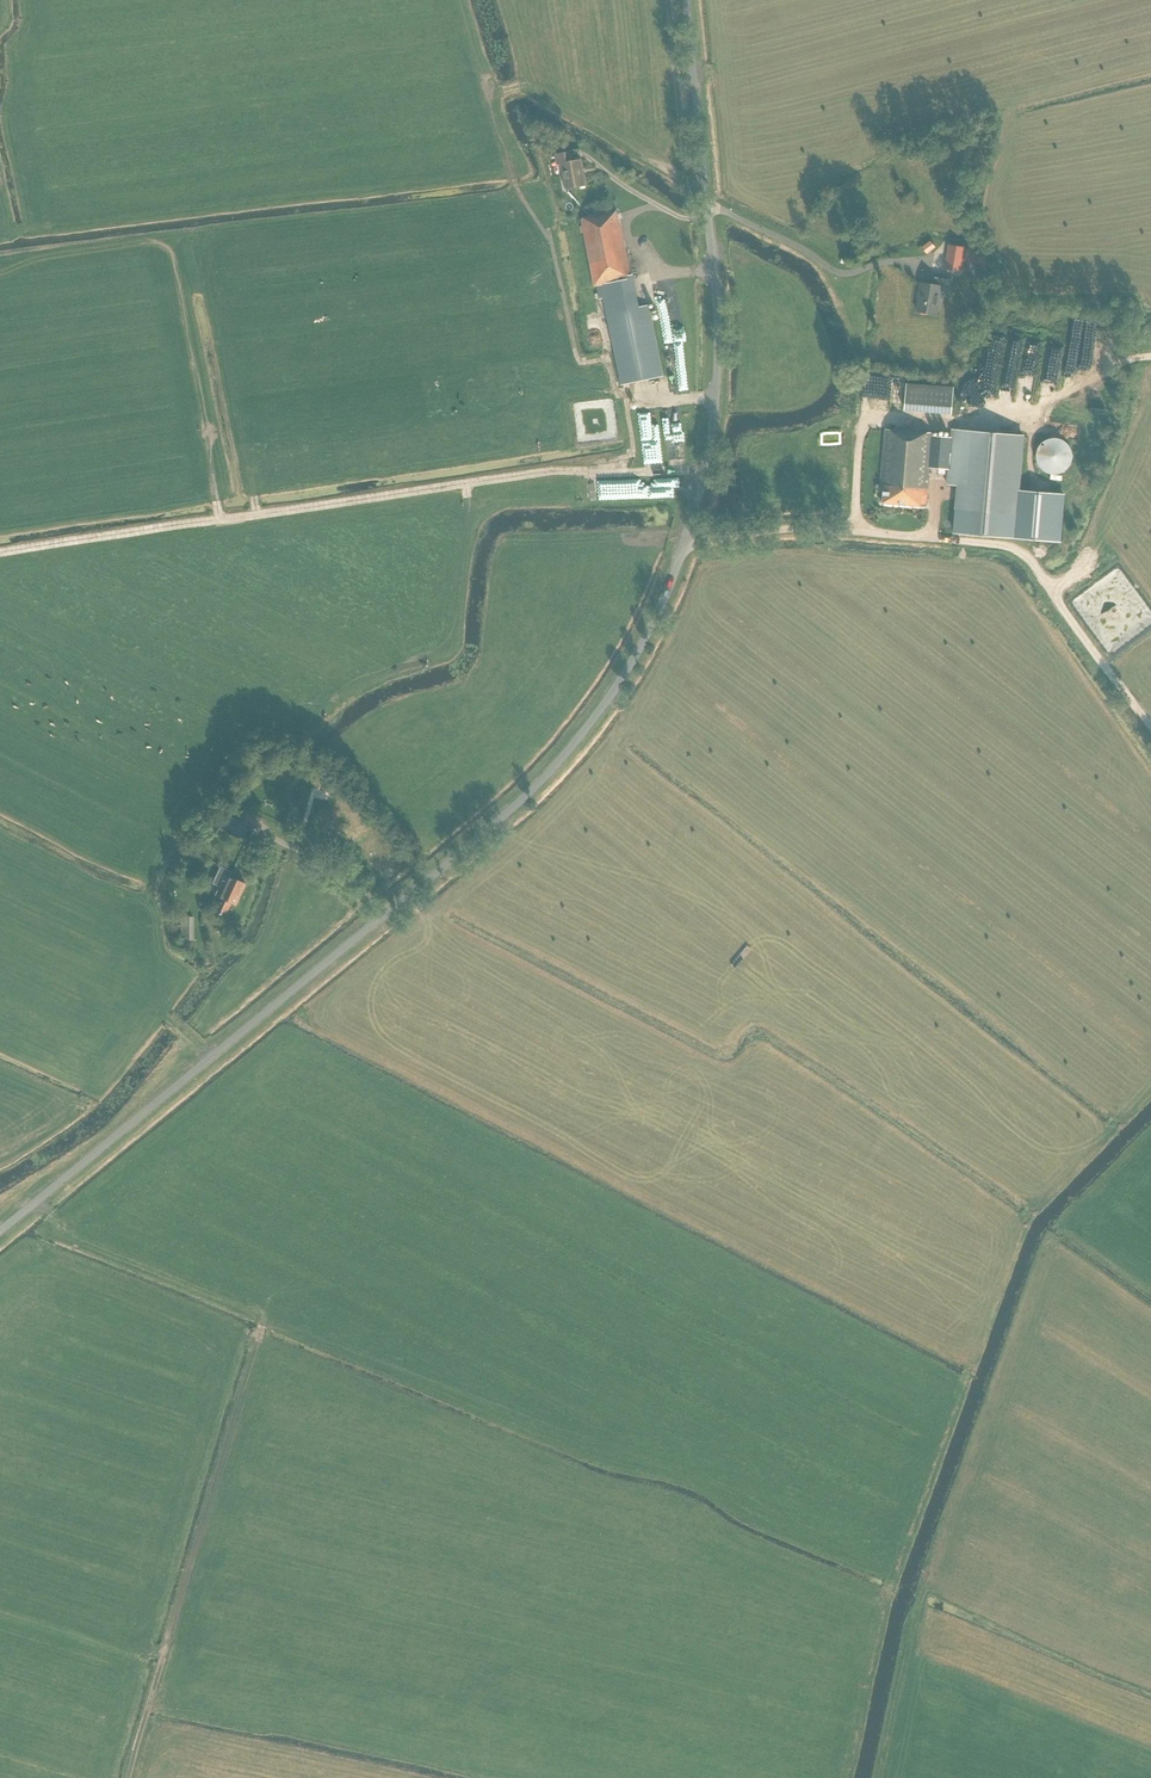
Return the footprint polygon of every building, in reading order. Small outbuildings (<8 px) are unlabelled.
[(572,160),(570,151),(556,154),(557,163),(562,162),(567,187),(585,184),(581,159),(572,160)] [(620,226),(617,211),(582,218),(595,285),(597,284),(600,298),(606,297),(609,313),(624,383),(662,375),(647,305),(639,307),(632,274),(621,226),(620,226)] [(928,255),(935,250),(931,243),(923,248),(928,255)] [(961,271),(965,247),(949,244),(945,268),(961,271)] [(983,265),(986,251),(967,247),(964,260),(983,265)] [(948,296),(951,280),(935,277),(934,284),(921,282),(919,293),(921,293),(918,311),(937,314),(940,295),(948,296)] [(952,414),(954,386),(907,383),(904,410),(952,414)] [(951,533),(1056,542),(1060,494),(1017,490),(1021,435),(951,428),(951,437),(931,435),(932,433),(885,429),(880,485),(884,485),(882,503),(926,506),(929,467),(948,469),(946,485),(955,486),(951,533)] [(684,432),(665,433),(666,451),(685,450),(684,432)] [(1055,474),(1059,474),(1064,472),(1067,468),(1070,465),(1072,460),(1072,455),(1071,451),(1069,446),(1066,443),(1062,440),(1058,438),(1053,438),(1047,439),(1043,441),(1039,445),(1037,449),(1036,453),(1035,458),(1037,463),(1039,467),(1042,470),(1046,473),(1051,474),(1055,474)] [(277,771),(280,763),(271,759),(268,767),(277,771)] [(325,789),(329,781),(316,775),(311,785),(319,789),(320,787),(325,789)] [(198,845),(204,834),(194,829),(188,840),(198,845)] [(224,874),(213,898),(218,900),(214,909),(224,914),(230,902),(235,904),(245,882),(230,875),(228,874),(228,876),(224,874)] [(194,940),(194,916),(185,916),(185,917),(184,917),(184,938),(185,938),(185,940),(194,940)]
